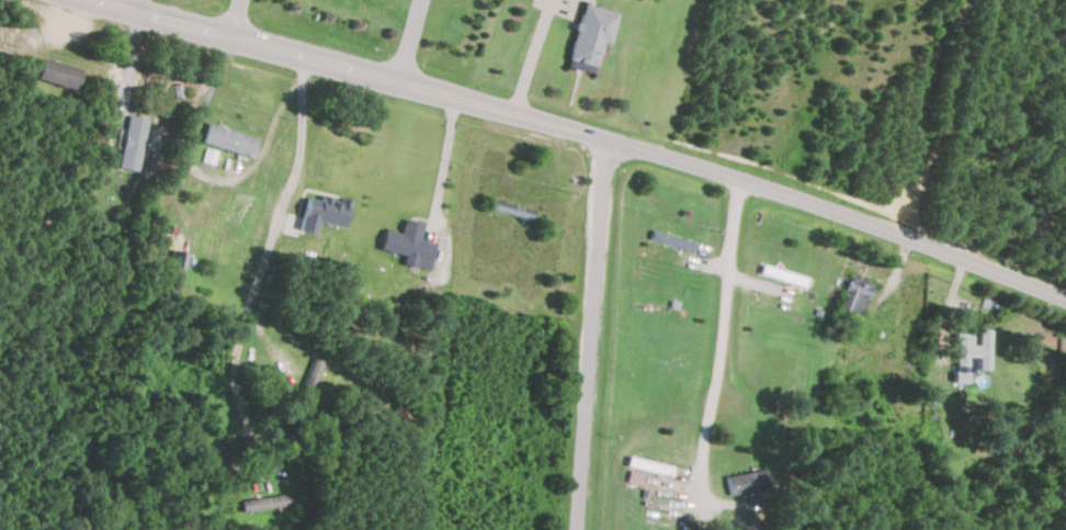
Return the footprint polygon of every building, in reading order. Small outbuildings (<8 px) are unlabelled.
[(617,12),(581,4),(568,60),(596,67),(601,43),(609,45),(617,12)] [(80,68),(42,56),(35,78),(73,89),(80,68)] [(149,117),(128,113),(117,166),(138,170),(149,117)] [(260,136),(207,121),(202,142),(254,156),(260,136)] [(348,228),(354,201),(321,193),(319,199),(307,196),(299,228),(318,233),(322,221),(348,228)] [(649,241),(694,250),(696,241),(652,232),(649,241)] [(190,251),(171,248),(169,264),(186,268),(190,251)] [(838,308),(861,316),(873,282),(850,274),(838,308)] [(967,381),(968,355),(978,355),(978,368),(989,369),(990,328),(979,327),(978,343),(971,343),(971,331),(956,331),(955,381),(967,381)] [(326,361),(314,357),(300,393),(312,397),(326,361)] [(726,476),(730,496),(769,486),(765,467),(726,476)] [(241,497),(242,509),(297,506),(296,494),(241,497)]
